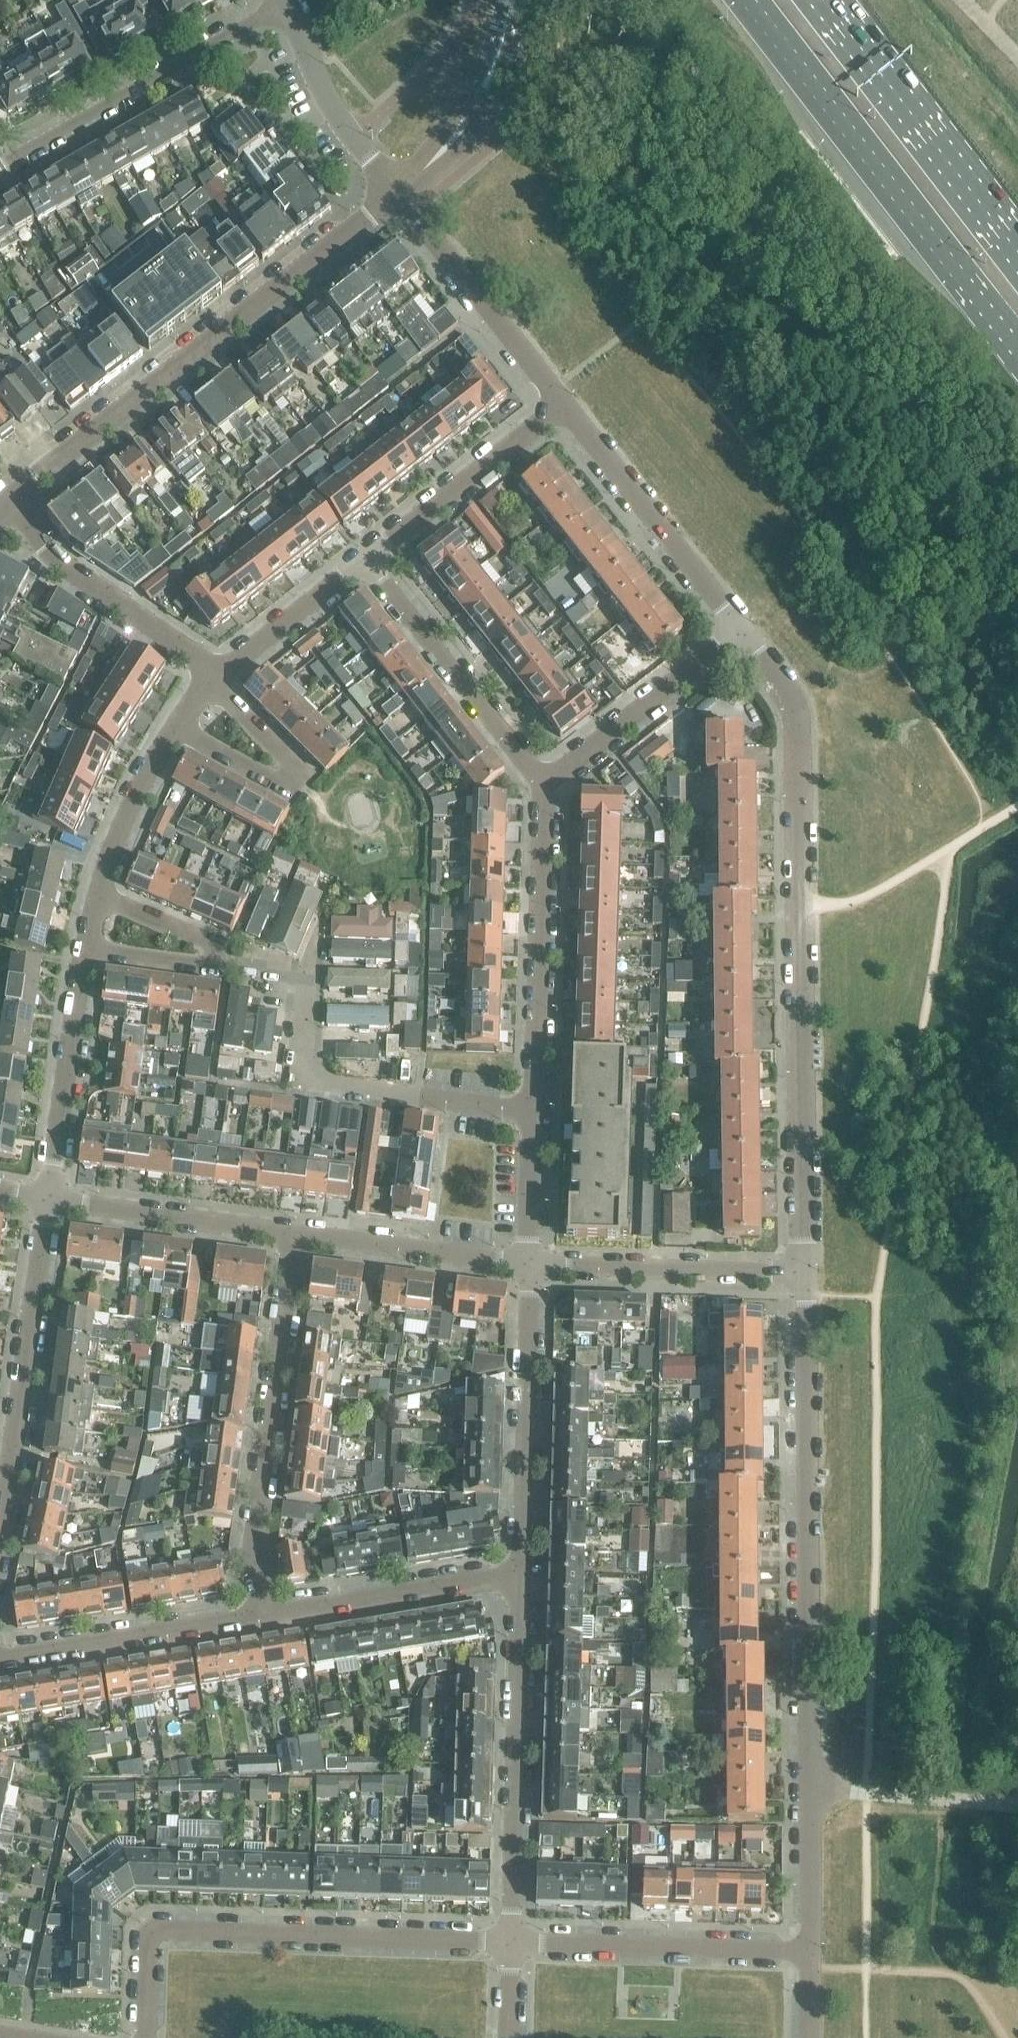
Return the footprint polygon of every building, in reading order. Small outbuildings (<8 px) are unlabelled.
[(107,2),(114,14),(131,43),(139,38),(141,42),(152,35),(150,31),(151,31),(139,9),(148,4),(146,0),(110,0),(107,2)] [(172,19),(174,18),(175,21),(186,14),(185,11),(187,10),(191,8),(193,7),(189,0),(161,0),(172,19)] [(81,8),(74,12),(96,49),(105,44),(110,54),(112,54),(114,57),(125,50),(123,47),(131,43),(114,14),(107,2),(88,13),(84,6),(81,8)] [(44,33),(70,78),(72,81),(83,75),(81,72),(90,67),(78,46),(86,42),(65,3),(56,8),(64,22),(44,33)] [(29,53),(29,54),(51,93),(63,86),(61,83),(70,78),(44,33),(24,44),(29,53)] [(9,65),(13,72),(29,101),(37,97),(39,100),(51,93),(29,54),(9,65)] [(0,79),(0,97),(9,113),(17,108),(19,111),(30,104),(28,101),(29,101),(13,72),(0,79)] [(212,128),(214,132),(219,141),(223,139),(239,161),(240,160),(266,141),(256,128),(259,127),(251,117),(256,112),(245,97),(205,85),(197,90),(217,125),(212,128)] [(170,102),(172,105),(188,134),(208,123),(191,93),(184,97),(183,95),(170,102)] [(151,113),(153,116),(169,145),(188,134),(172,105),(166,108),(164,106),(151,113)] [(132,124),(133,126),(150,156),(169,145),(153,116),(147,119),(146,116),(132,124)] [(127,127),(114,134),(133,166),(150,156),(133,126),(128,129),(127,127)] [(211,146),(219,141),(214,132),(206,136),(211,146)] [(103,144),(97,147),(114,177),(120,188),(128,183),(121,172),(133,166),(114,134),(101,142),(103,144)] [(273,204),(275,206),(296,235),(330,209),(274,135),(266,141),(240,160),(263,190),(263,191),(274,204),(273,204)] [(83,155),(78,158),(95,188),(114,177),(97,147),(96,145),(82,153),(83,155)] [(65,166),(62,167),(59,169),(76,198),(81,207),(100,196),(95,188),(78,158),(77,156),(64,163),(65,166)] [(215,178),(225,171),(220,163),(209,170),(215,178)] [(46,176),(40,180),(57,209),(76,198),(59,169),(58,167),(45,174),(46,176)] [(201,176),(207,184),(215,178),(209,170),(201,176)] [(40,180),(39,177),(26,185),(27,188),(21,191),(38,221),(57,209),(40,180)] [(215,178),(207,184),(208,185),(202,189),(207,196),(221,186),(215,178)] [(182,199),(195,187),(190,179),(175,188),(182,199)] [(240,233),(263,261),(296,235),(275,206),(267,212),(250,191),(232,205),(249,226),(240,233)] [(14,235),(34,223),(17,193),(10,197),(9,195),(0,200),(0,210),(14,235)] [(160,204),(164,212),(178,202),(173,194),(160,204)] [(148,197),(132,205),(144,226),(159,217),(148,197)] [(197,210),(189,199),(180,205),(189,216),(197,210)] [(82,209),(88,219),(95,215),(89,205),(82,209)] [(1,252),(19,242),(14,235),(0,210),(0,250),(1,252)] [(175,212),(165,220),(173,230),(183,223),(175,212)] [(135,237),(144,230),(138,220),(132,225),(131,231),(135,237)] [(210,228),(203,233),(239,279),(240,280),(259,265),(227,223),(214,233),(210,228)] [(183,248),(165,225),(154,234),(151,229),(104,266),(91,275),(149,349),(223,292),(187,246),(183,248)] [(126,243),(115,227),(101,236),(112,252),(126,243)] [(203,233),(187,246),(223,292),(239,279),(203,233)] [(110,255),(97,235),(91,239),(104,260),(110,255)] [(61,260),(77,251),(71,239),(55,249),(61,260)] [(394,244),(378,257),(413,303),(421,297),(410,283),(420,276),(394,244)] [(71,292),(91,275),(104,266),(90,248),(57,274),(71,292)] [(378,257),(359,272),(385,304),(422,353),(441,338),(420,312),(413,303),(378,257)] [(65,290),(51,271),(40,279),(54,299),(65,290)] [(359,272),(343,284),(375,326),(382,321),(375,311),(385,304),(359,272)] [(80,290),(71,296),(80,308),(97,295),(94,291),(88,284),(87,285),(80,290)] [(343,284),(326,298),(351,330),(361,323),(368,332),(375,326),(343,284)] [(36,311),(48,304),(41,292),(29,299),(36,311)] [(75,304),(70,298),(61,305),(69,315),(78,308),(75,304)] [(30,319),(22,305),(11,311),(19,326),(30,319)] [(306,316),(305,317),(330,348),(338,342),(344,350),(351,345),(321,305),(315,309),(314,308),(305,314),(306,316)] [(420,312),(441,338),(458,324),(446,308),(437,315),(430,306),(420,312)] [(50,307),(39,315),(37,317),(45,329),(59,319),(50,307)] [(287,332),(315,367),(320,373),(328,367),(329,368),(338,361),(327,348),(325,350),(302,320),(300,321),(298,319),(290,326),(292,328),(287,332)] [(23,346),(41,332),(34,323),(16,336),(23,346)] [(125,367),(143,354),(124,330),(114,337),(105,325),(97,331),(125,367)] [(125,367),(97,331),(88,338),(91,342),(82,348),(107,381),(125,367)] [(274,342),(272,343),(291,368),(299,361),(308,373),(315,367),(287,332),(281,336),(280,334),(272,340),(274,342)] [(411,344),(398,353),(401,356),(407,364),(417,356),(419,354),(411,344)] [(107,381),(82,348),(71,357),(62,345),(54,351),(89,395),(107,381)] [(259,353),(254,357),(282,393),(289,388),(280,376),(288,370),(269,346),(267,347),(264,347),(260,350),(259,353)] [(45,377),(58,394),(70,410),(89,395),(54,351),(47,356),(54,366),(46,372),(48,375),(45,377)] [(407,364),(401,356),(398,353),(377,370),(380,374),(379,374),(385,381),(407,364)] [(441,353),(431,361),(437,368),(447,360),(441,353)] [(283,395),(282,394),(282,393),(254,357),(248,361),(245,361),(241,364),(241,368),(239,369),(264,401),(270,396),(275,402),(283,395)] [(3,364),(38,409),(45,404),(49,405),(54,401),(54,397),(55,396),(33,367),(23,374),(11,358),(3,364)] [(457,375),(463,382),(487,412),(486,412),(487,413),(506,398),(476,360),(457,375)] [(7,387),(0,393),(0,395),(21,422),(22,422),(26,422),(31,418),(31,414),(38,409),(3,364),(0,361),(0,378),(7,387)] [(232,373),(214,387),(246,427),(253,421),(244,410),(255,402),(232,373)] [(405,381),(411,388),(421,380),(416,373),(405,381)] [(361,389),(370,401),(389,387),(386,383),(385,381),(379,374),(361,389)] [(401,396),(411,388),(405,381),(395,389),(401,396)] [(469,426),(486,412),(487,412),(463,382),(445,396),(469,426)] [(219,430),(230,422),(238,433),(242,446),(254,437),(246,427),(214,387),(196,401),(196,402),(190,406),(212,434),(218,429),(219,430)] [(361,389),(343,403),(353,415),(370,401),(361,389)] [(388,395),(380,402),(385,409),(390,415),(397,408),(388,395)] [(451,440),(469,426),(445,396),(428,409),(428,410),(451,440)] [(385,409),(380,402),(370,410),(375,417),(385,409)] [(343,403),(327,415),(337,427),(353,415),(343,403)] [(404,418),(409,424),(410,424),(433,454),(451,440),(428,410),(428,409),(423,403),(404,418)] [(186,409),(168,423),(190,451),(201,442),(209,453),(216,447),(186,409)] [(365,425),(375,417),(370,410),(359,418),(365,425)] [(15,431),(0,412),(0,442),(15,431)] [(311,427),(322,440),(338,428),(337,427),(327,415),(327,414),(311,427)] [(205,470),(190,451),(168,423),(150,437),(180,476),(181,475),(188,483),(205,470)] [(409,424),(392,437),(392,438),(415,468),(433,454),(410,424),(409,424)] [(302,456),(322,440),(311,427),(292,442),(302,456)] [(349,437),(344,430),(334,438),(339,445),(349,437)] [(368,446),(373,453),(374,452),(397,482),(415,468),(392,438),(392,437),(387,431),(368,446)] [(329,453),(339,445),(334,438),(324,446),(329,453)] [(279,452),(270,459),(281,472),(281,473),(302,456),(292,442),(279,452)] [(144,443),(125,457),(147,484),(151,490),(159,484),(154,478),(165,470),(144,443)] [(374,452),(373,453),(356,466),(379,496),(397,482),(374,452)] [(231,461),(226,455),(220,460),(224,466),(231,461)] [(125,457),(108,470),(129,498),(147,484),(125,457)] [(270,481),(281,472),(270,459),(259,467),(270,481)] [(297,467),(302,474),(313,466),(307,459),(297,467)] [(568,483),(558,491),(552,484),(563,476),(562,475),(561,476),(551,463),(540,471),(532,461),(515,474),(550,519),(578,496),(569,484),(568,483)] [(356,466),(339,480),(338,480),(361,510),(362,510),(379,496),(356,466)] [(292,470),(282,478),(288,485),(298,477),(292,470)] [(91,483),(86,487),(117,528),(132,516),(101,475),(98,478),(96,475),(89,481),(91,483)] [(338,479),(319,494),(344,525),(363,510),(362,510),(361,510),(338,480),(339,480),(338,479)] [(234,508),(215,484),(206,491),(218,506),(211,511),(218,521),(234,508)] [(117,528),(86,487),(83,489),(81,487),(71,495),(73,497),(70,500),(101,540),(102,539),(117,528)] [(494,490),(479,502),(488,514),(503,502),(503,501),(494,490)] [(271,498),(266,491),(256,499),(261,506),(271,498)] [(289,507),(290,507),(291,507),(319,543),(319,544),(319,545),(338,530),(309,492),(289,507)] [(587,509),(578,496),(550,519),(576,552),(604,530),(594,518),(595,517),(594,517),(584,525),(578,518),(589,509),(588,508),(587,509)] [(166,510),(171,516),(179,509),(170,497),(162,503),(161,504),(166,510)] [(251,514),(261,506),(256,499),(246,507),(251,514)] [(117,557),(102,539),(101,540),(70,500),(52,513),(48,517),(70,545),(118,577),(131,566),(130,564),(131,564),(121,553),(117,557)] [(301,558),(319,544),(319,543),(291,507),(290,507),(273,521),(301,558)] [(176,521),(183,531),(191,525),(183,515),(176,521)] [(474,526),(482,536),(492,529),(484,519),(474,526)] [(235,527),(230,520),(219,528),(225,535),(235,527)] [(283,572),(301,558),(273,521),(255,535),(283,572)] [(433,575),(434,575),(434,574),(463,551),(464,552),(471,546),(456,527),(418,556),(433,575)] [(215,542),(225,535),(219,528),(210,535),(215,542)] [(492,529),(482,536),(490,546),(500,539),(492,529)] [(537,530),(530,536),(537,545),(544,539),(537,530)] [(613,542),(604,530),(576,552),(602,585),(630,563),(620,551),(621,550),(620,550),(610,558),(604,551),(615,543),(614,542),(613,542)] [(171,560),(193,542),(185,533),(164,550),(171,560)] [(266,586),(283,572),(255,535),(237,549),(266,586)] [(154,574),(171,560),(164,550),(159,544),(142,559),(146,564),(154,574)] [(194,548),(184,556),(190,563),(200,555),(194,548)] [(248,600),(266,586),(237,549),(218,564),(223,570),(224,570),(248,600)] [(434,574),(434,575),(448,592),(478,569),(464,552),(463,551),(434,574)] [(505,560),(513,570),(520,564),(512,554),(505,560)] [(140,556),(131,564),(130,564),(131,566),(118,577),(135,588),(154,574),(146,564),(142,559),(140,556)] [(0,558),(0,588),(18,597),(19,595),(21,597),(27,586),(24,585),(29,574),(26,572),(0,558)] [(489,561),(481,567),(493,583),(501,576),(489,561)] [(636,591),(633,588),(630,584),(641,576),(640,575),(639,575),(630,563),(602,585),(628,618),(656,596),(647,584),(647,583),(636,591)] [(520,564),(513,570),(521,580),(528,575),(520,564)] [(478,569),(448,592),(462,610),(492,587),(478,569)] [(142,589),(151,600),(174,581),(166,570),(142,589)] [(224,570),(223,570),(207,583),(206,584),(230,614),(230,613),(248,600),(224,570)] [(231,614),(230,613),(230,614),(206,584),(207,583),(201,576),(182,591),(212,629),(231,614)] [(462,610),(476,628),(506,605),(492,587),(462,610)] [(2,617),(6,608),(11,611),(18,597),(0,588),(0,616),(2,617)] [(533,596),(541,606),(548,600),(540,590),(533,596)] [(90,637),(98,620),(54,591),(49,600),(42,597),(37,606),(48,612),(47,613),(52,615),(51,617),(59,621),(76,630),(86,636),(90,637)] [(340,612),(354,630),(379,610),(365,592),(340,612)] [(597,606),(590,596),(582,602),(589,611),(597,606)] [(666,608),(656,596),(628,618),(648,644),(654,652),(665,644),(683,630),(673,617),(672,616),(662,624),(656,617),(667,609),(666,608)] [(569,598),(561,604),(565,609),(573,603),(569,598)] [(548,600),(541,606),(549,616),(556,610),(548,600)] [(476,628),(490,646),(520,623),(519,622),(506,605),(476,628)] [(566,613),(575,624),(584,617),(575,605),(566,613)] [(379,610),(354,630),(368,648),(393,628),(379,610)] [(20,641),(19,644),(11,658),(37,670),(63,683),(77,655),(67,650),(55,644),(22,628),(2,617),(0,616),(0,631),(20,641)] [(490,646),(504,664),(534,641),(541,636),(526,617),(519,622),(520,623),(490,646)] [(76,630),(59,621),(54,630),(72,639),(76,630)] [(102,623),(95,636),(103,640),(110,627),(102,623)] [(561,631),(569,642),(576,636),(568,626),(561,631)] [(110,627),(103,640),(106,642),(110,644),(117,632),(110,627)] [(368,648),(382,666),(407,646),(393,628),(368,648)] [(67,650),(77,655),(86,636),(76,630),(72,639),(67,650)] [(316,631),(305,640),(313,650),(324,641),(316,631)] [(576,636),(569,642),(577,652),(584,646),(576,636)] [(302,659),(313,650),(305,640),(294,648),(302,659)] [(504,664),(518,682),(548,658),(534,641),(504,664)] [(594,649),(601,659),(608,654),(601,644),(594,649)] [(388,690),(396,684),(421,664),(407,646),(382,666),(390,676),(382,682),(388,690)] [(133,647),(120,667),(152,687),(165,667),(133,647)] [(84,657),(79,668),(87,672),(92,661),(84,657)] [(336,657),(328,663),(335,673),(343,666),(336,657)] [(518,682),(532,700),(562,676),(548,658),(518,682)] [(604,671),(596,661),(589,667),(597,677),(604,671)] [(435,682),(421,664),(396,684),(403,692),(382,708),(389,717),(410,701),(435,682)] [(276,676),(268,668),(245,691),(261,707),(295,672),(288,665),(276,676)] [(321,680),(328,674),(321,665),(313,670),(321,680)] [(335,673),(342,682),(346,687),(354,681),(343,666),(335,673)] [(140,706),(152,687),(120,667),(108,685),(108,686),(140,706)] [(81,684),(87,672),(79,668),(73,679),(81,684)] [(582,689),(568,671),(562,676),(532,700),(546,717),(546,718),(582,689)] [(295,672),(261,707),(278,723),(300,700),(284,685),(296,674),(295,672)] [(328,674),(321,680),(328,690),(335,684),(328,674)] [(102,681),(89,700),(128,725),(140,706),(108,686),(108,685),(102,681)] [(410,701),(424,719),(449,700),(435,682),(410,701)] [(724,694),(740,694),(740,683),(724,683),(724,694)] [(622,695),(614,684),(607,690),(615,700),(622,695)] [(363,709),(371,703),(358,685),(350,691),(363,709)] [(50,709),(60,691),(49,686),(40,704),(50,709)] [(583,688),(582,689),(546,718),(546,717),(545,718),(560,737),(598,707),(583,688)] [(341,707),(349,716),(356,710),(346,697),(338,704),(341,707)] [(89,700),(76,720),(115,745),(128,725),(89,700)] [(294,739),(316,716),(300,700),(278,723),(294,739)] [(463,718),(449,700),(424,719),(438,737),(463,718)] [(50,709),(40,704),(36,702),(22,729),(36,737),(50,709)] [(60,705),(54,716),(62,720),(68,709),(60,705)] [(363,719),(356,710),(349,716),(356,725),(363,719)] [(56,732),(62,720),(54,716),(48,727),(56,732)] [(310,755),(332,732),(316,716),(294,739),(310,755)] [(379,718),(373,722),(376,727),(382,722),(379,718)] [(438,737),(452,755),(477,736),(463,718),(438,737)] [(9,724),(0,719),(0,743),(3,736),(9,724)] [(11,740),(29,749),(35,737),(9,724),(3,736),(11,740)] [(380,730),(390,744),(398,738),(388,724),(380,730)] [(743,746),(743,745),(742,745),(742,729),(706,729),(707,773),(719,772),(743,772),(743,756),(743,755),(729,755),(729,746),(743,746)] [(59,755),(67,758),(67,757),(102,773),(111,751),(69,732),(59,755)] [(326,772),(349,749),(332,732),(310,755),(326,772)] [(0,743),(0,746),(2,747),(7,747),(11,740),(3,736),(0,743)] [(490,754),(477,736),(452,755),(466,773),(490,754)] [(639,755),(649,768),(672,751),(662,737),(639,755)] [(405,748),(398,738),(390,744),(397,754),(405,748)] [(35,753),(29,765),(37,769),(43,757),(35,753)] [(174,782),(194,793),(209,765),(189,754),(174,782)] [(480,791),(504,772),(490,754),(466,773),(480,791)] [(58,778),(93,793),(102,773),(67,757),(67,758),(58,777),(58,778)] [(406,763),(418,780),(426,774),(413,757),(406,763)] [(31,780),(37,769),(29,765),(23,776),(31,780)] [(194,793),(214,804),(229,776),(209,765),(194,793)] [(742,797),(742,792),(742,789),(755,789),(755,787),(755,772),(743,772),(719,772),(719,814),(755,814),(755,799),(755,797),(742,797)] [(667,773),(668,798),(680,798),(680,773),(667,773)] [(51,774),(41,796),(84,814),(93,793),(58,778),(58,777),(51,774)] [(433,784),(426,774),(418,780),(425,789),(433,784)] [(214,804),(234,815),(249,787),(229,776),(214,804)] [(629,794),(637,788),(628,777),(620,783),(629,794)] [(234,815),(254,827),(269,799),(249,787),(234,815)] [(454,793),(443,797),(445,806),(457,803),(454,793)] [(582,818),(622,819),(623,795),(583,794),(582,818)] [(473,818),(505,819),(506,796),(474,795),(473,818)] [(84,814),(41,796),(32,818),(74,836),(84,814)] [(434,809),(445,806),(443,797),(438,798),(431,800),(434,809)] [(264,856),(273,839),(289,810),(269,799),(254,827),(264,832),(253,851),(264,856)] [(668,801),(668,814),(680,814),(680,801),(668,801)] [(651,803),(644,809),(651,818),(660,814),(651,803)] [(162,808),(158,816),(169,821),(173,813),(162,808)] [(15,833),(19,819),(0,814),(0,829),(15,833)] [(651,818),(655,834),(664,832),(660,814),(651,818)] [(704,826),(704,814),(694,814),(694,826),(704,826)] [(756,840),(755,840),(742,840),(742,831),(756,831),(756,829),(755,829),(755,814),(719,814),(720,856),(755,856),(755,841),(756,841),(756,840)] [(473,841),(505,842),(505,819),(473,818),(463,817),(462,840),(473,841)] [(201,828),(182,818),(178,827),(197,836),(201,828)] [(622,820),(622,819),(582,818),(582,819),(583,819),(582,841),(620,842),(621,820),(622,820)] [(155,822),(151,831),(162,836),(166,827),(155,822)] [(433,827),(433,839),(442,839),(444,840),(444,825),(433,825),(433,827)] [(28,850),(31,837),(0,829),(0,842),(28,850)] [(212,841),(219,845),(224,837),(217,832),(212,841)] [(181,846),(192,851),(196,842),(185,837),(181,846)] [(433,839),(432,851),(442,851),(442,839),(433,839)] [(472,863),(504,864),(505,842),(473,841),(472,863)] [(620,865),(620,842),(582,841),(582,864),(620,865)] [(196,842),(192,851),(202,856),(206,847),(196,842)] [(227,850),(238,856),(242,847),(232,842),(227,850)] [(32,872),(32,873),(61,880),(66,858),(37,851),(37,852),(38,853),(33,872),(32,872)] [(276,851),(273,857),(268,869),(287,878),(292,866),(295,859),(276,851)] [(664,866),(664,853),(655,853),(655,866),(664,866)] [(756,882),(756,881),(743,881),(743,873),(756,873),(756,871),(755,871),(755,856),(720,856),(720,897),(756,897),(755,882),(756,882)] [(161,866),(140,857),(127,886),(148,895),(161,866)] [(222,865),(232,871),(237,862),(226,857),(222,865)] [(302,862),(299,869),(294,880),(313,889),(318,877),(321,870),(302,862)] [(432,862),(432,873),(432,884),(441,885),(442,863),(432,862)] [(471,886),(503,887),(504,864),(472,863),(471,886)] [(619,888),(620,865),(582,864),(581,887),(619,888)] [(182,876),(161,866),(148,895),(169,905),(182,876)] [(663,879),(664,866),(655,866),(654,879),(663,879)] [(16,870),(3,867),(1,875),(14,878),(16,870)] [(55,904),(61,880),(32,873),(31,875),(32,875),(27,895),(26,895),(26,896),(55,904)] [(704,875),(703,894),(719,895),(719,875),(704,875)] [(190,914),(203,885),(182,876),(169,905),(190,914)] [(211,923),(224,894),(225,890),(204,881),(203,885),(190,914),(211,923)] [(282,910),(289,895),(262,883),(246,921),(239,935),(244,937),(267,947),(282,910)] [(211,923),(226,929),(232,932),(245,903),(252,887),(245,884),(237,900),(224,894),(211,923)] [(441,885),(432,884),(431,896),(431,907),(444,908),(444,907),(441,906),(441,885)] [(295,959),(321,897),(293,885),(289,895),(282,910),(267,947),(295,959)] [(471,909),(502,910),(503,887),(471,886),(471,909)] [(688,886),(670,886),(670,898),(688,898),(688,886)] [(689,887),(689,898),(698,898),(698,886),(689,887)] [(618,911),(619,888),(581,887),(580,910),(618,911)] [(396,914),(396,935),(409,936),(420,936),(421,915),(422,915),(422,888),(409,888),(408,904),(388,903),(388,914),(396,914)] [(55,904),(26,896),(19,895),(14,918),(21,920),(50,927),(55,904)] [(751,924),(750,924),(737,924),(737,915),(751,915),(751,914),(750,914),(750,912),(756,912),(756,897),(720,897),(714,897),(715,941),(750,940),(750,925),(751,925),(751,924)] [(662,912),(663,899),(654,898),(653,911),(662,912)] [(430,930),(442,930),(442,918),(444,918),(444,908),(431,907),(430,930)] [(470,931),(502,932),(502,910),(471,909),(470,931)] [(617,934),(618,911),(580,910),(579,932),(617,934)] [(662,924),(662,912),(653,911),(653,924),(662,924)] [(21,920),(14,918),(5,916),(3,927),(19,931),(16,941),(15,941),(15,944),(44,951),(50,927),(21,920)] [(334,921),(333,944),(393,945),(394,923),(334,921)] [(685,941),(685,921),(670,921),(670,941),(685,941)] [(441,952),(442,930),(430,930),(429,941),(429,953),(444,953),(444,952),(441,952)] [(469,954),(501,955),(502,932),(470,931),(469,954)] [(617,956),(617,934),(579,932),(579,955),(617,956)] [(751,967),(751,966),(737,966),(737,957),(751,957),(751,956),(750,956),(750,940),(715,941),(715,983),(751,983),(750,967),(751,967)] [(396,942),(395,969),(401,969),(408,969),(409,969),(418,970),(420,970),(421,944),(420,944),(420,943),(396,942)] [(332,965),(393,967),(393,945),(333,944),(332,965)] [(661,957),(661,944),(652,944),(652,957),(661,957)] [(444,976),(444,953),(429,953),(429,976),(434,976),(444,976)] [(468,977),(500,978),(501,955),(469,954),(468,977)] [(616,979),(617,956),(579,955),(578,978),(616,979)] [(9,980),(38,984),(42,960),(13,956),(12,957),(13,958),(10,978),(9,980)] [(652,957),(651,969),(660,970),(661,957),(652,957)] [(676,964),(676,982),(686,983),(694,983),(694,963),(676,964)] [(126,1005),(130,973),(107,970),(103,1002),(126,1005)] [(327,991),(391,993),(392,974),(327,972),(327,991)] [(126,1005),(148,1008),(153,976),(130,973),(126,1005)] [(175,979),(153,976),(148,1008),(171,1011),(175,979)] [(444,976),(434,976),(434,987),(443,987),(444,976)] [(401,998),(407,998),(420,999),(420,978),(401,977),(395,977),(394,998),(401,998)] [(468,999),(500,1000),(500,978),(468,977),(468,999)] [(615,1002),(616,979),(578,978),(577,1001),(615,1002)] [(197,982),(175,979),(171,1011),(193,1014),(197,982)] [(34,1007),(38,984),(9,980),(9,981),(10,981),(7,1002),(6,1002),(6,1003),(34,1007)] [(197,982),(193,1014),(194,1014),(192,1027),(214,1030),(220,986),(197,982)] [(667,982),(667,994),(686,993),(686,983),(676,982),(667,982)] [(751,1008),(739,1008),(738,1008),(738,1000),(751,999),(751,998),(751,983),(715,983),(715,1025),(751,1024),(751,1009),(751,1008)] [(229,987),(219,1053),(244,1057),(253,991),(229,987)] [(659,1002),(660,990),(651,989),(650,1002),(659,1002)] [(428,997),(428,1014),(436,1014),(437,997),(428,997)] [(393,1025),(406,1026),(419,1026),(420,999),(407,998),(401,998),(401,1000),(401,1005),(394,1004),(393,1025)] [(467,1022),(499,1023),(500,1000),(468,999),(468,1000),(462,1000),(461,1020),(467,1020),(467,1021),(467,1022)] [(615,1002),(577,1001),(576,1024),(614,1025),(615,1002)] [(659,1015),(659,1002),(650,1002),(650,1015),(659,1015)] [(31,1030),(34,1007),(6,1003),(5,1004),(6,1004),(3,1025),(2,1025),(31,1030)] [(328,1010),(327,1029),(389,1030),(390,1010),(328,1010)] [(257,1013),(254,1055),(274,1056),(277,1015),(257,1013)] [(495,1045),(498,1045),(499,1023),(467,1022),(467,1021),(455,1021),(454,1053),(494,1054),(495,1045)] [(576,1046),(614,1047),(614,1025),(576,1024),(576,1046)] [(752,1050),(744,1050),(738,1050),(738,1041),(752,1041),(752,1039),(751,1039),(751,1024),(715,1025),(716,1067),(722,1067),(757,1067),(757,1054),(758,1054),(758,1052),(751,1052),(751,1051),(752,1051),(752,1050)] [(31,1030),(2,1025),(2,1027),(3,1027),(0,1044),(0,1051),(27,1055),(31,1030)] [(130,1050),(144,1052),(147,1028),(124,1025),(122,1037),(132,1038),(130,1050)] [(421,1027),(419,1026),(406,1026),(406,1030),(406,1031),(405,1050),(420,1051),(421,1027)] [(670,1039),(686,1039),(686,1027),(670,1027),(670,1039)] [(169,1046),(177,1047),(182,1048),(183,1036),(171,1034),(169,1046)] [(658,1048),(658,1035),(649,1034),(649,1039),(649,1047),(658,1048)] [(122,1037),(121,1049),(130,1050),(132,1038),(122,1037)] [(168,1038),(155,1037),(154,1047),(167,1049),(168,1038)] [(398,1057),(399,1037),(387,1037),(386,1057),(398,1057)] [(349,1055),(368,1056),(369,1045),(349,1045),(349,1055)] [(140,1074),(144,1052),(130,1050),(121,1049),(111,1047),(111,1048),(108,1070),(140,1074)] [(180,1056),(165,1054),(164,1066),(179,1068),(180,1056)] [(573,1116),(571,1203),(570,1203),(569,1221),(570,1221),(570,1236),(630,1238),(630,1226),(627,1226),(632,1079),(657,1080),(658,1056),(575,1054),(574,1068),(581,1068),(581,1084),(574,1083),(573,1116)] [(669,1055),(669,1065),(681,1065),(681,1055),(669,1055)] [(219,1057),(218,1070),(238,1073),(240,1060),(219,1057)] [(23,1088),(26,1064),(0,1061),(0,1085),(23,1088)] [(254,1075),(263,1076),(275,1078),(276,1065),(255,1062),(254,1075)] [(187,1065),(185,1077),(207,1080),(209,1068),(187,1065)] [(758,1091),(749,1091),(745,1091),(745,1083),(758,1082),(758,1081),(757,1081),(757,1067),(722,1067),(723,1108),(758,1108),(758,1093),(758,1091)] [(700,1080),(700,1068),(690,1068),(690,1080),(700,1080)] [(243,1080),(252,1081),(254,1071),(244,1069),(243,1080)] [(109,1093),(123,1094),(137,1096),(140,1074),(108,1070),(105,1092),(109,1093)] [(177,1079),(157,1076),(148,1075),(147,1084),(176,1088),(177,1079)] [(195,1084),(183,1082),(182,1091),(194,1093),(195,1084)] [(20,1111),(23,1088),(0,1085),(0,1108),(20,1111)] [(646,1086),(646,1095),(657,1095),(657,1086),(646,1086)] [(228,1089),(217,1087),(215,1096),(227,1098),(228,1089)] [(251,1092),(236,1090),(234,1102),(249,1105),(251,1092)] [(175,1092),(166,1091),(165,1100),(173,1101),(175,1092)] [(267,1094),(251,1092),(249,1105),(249,1106),(265,1108),(267,1094)] [(121,1106),(123,1094),(109,1093),(107,1104),(111,1105),(121,1106)] [(289,1098),(273,1095),(271,1109),(287,1112),(289,1098)] [(646,1095),(646,1104),(656,1104),(657,1095),(646,1095)] [(312,1127),(316,1102),(303,1100),(300,1125),(312,1127)] [(142,1113),(156,1114),(157,1105),(143,1103),(142,1113)] [(336,1130),(340,1105),(324,1103),(320,1128),(336,1130)] [(646,1104),(645,1113),(656,1113),(656,1104),(646,1104)] [(119,1118),(121,1106),(111,1105),(110,1117),(119,1118)] [(169,1106),(157,1105),(156,1114),(167,1116),(169,1106)] [(339,1121),(349,1123),(348,1133),(359,1134),(363,1109),(341,1106),(339,1121)] [(16,1134),(20,1111),(0,1108),(0,1132),(16,1134)] [(759,1135),(759,1134),(758,1134),(745,1134),(745,1125),(759,1125),(759,1124),(758,1124),(758,1108),(723,1108),(723,1151),(758,1150),(758,1135),(759,1135)] [(367,1136),(379,1138),(387,1139),(390,1113),(382,1112),(370,1110),(367,1136)] [(645,1113),(645,1122),(656,1122),(656,1113),(645,1113)] [(400,1131),(399,1140),(436,1145),(440,1119),(407,1115),(404,1131),(400,1131)] [(679,1137),(679,1127),(679,1117),(665,1117),(665,1137),(679,1137)] [(645,1122),(645,1131),(656,1131),(656,1122),(645,1122)] [(107,1136),(108,1136),(109,1126),(85,1123),(80,1164),(83,1165),(85,1167),(90,1168),(93,1166),(103,1167),(107,1136)] [(645,1131),(644,1139),(655,1140),(656,1131),(645,1131)] [(13,1159),(16,1134),(0,1132),(0,1158),(13,1159)] [(103,1167),(125,1170),(129,1139),(108,1136),(107,1136),(103,1167)] [(187,1146),(174,1145),(170,1176),(193,1179),(197,1148),(198,1138),(188,1136),(187,1146)] [(379,1138),(367,1136),(363,1161),(375,1163),(377,1147),(379,1138)] [(399,1140),(387,1139),(379,1138),(377,1147),(402,1151),(400,1166),(433,1171),(436,1145),(399,1140)] [(148,1173),(152,1142),(129,1139),(125,1170),(148,1173)] [(206,1149),(197,1148),(193,1179),(215,1182),(219,1151),(221,1141),(207,1139),(206,1149)] [(655,1140),(644,1139),(644,1148),(655,1149),(655,1140)] [(148,1173),(170,1176),(174,1145),(152,1142),(148,1173)] [(250,1187),(260,1188),(264,1157),(265,1146),(256,1144),(254,1155),(242,1154),(237,1185),(239,1186),(240,1189),(248,1190),(250,1187)] [(644,1148),(644,1157),(655,1158),(655,1149),(644,1148)] [(295,1149),(293,1161),(286,1160),(282,1191),(304,1194),(309,1163),(302,1162),(303,1150),(295,1149)] [(759,1177),(759,1176),(746,1176),(746,1167),(759,1167),(759,1166),(758,1166),(758,1150),(723,1151),(723,1193),(759,1193),(759,1177)] [(242,1154),(219,1151),(215,1182),(237,1185),(242,1154)] [(681,1152),(662,1152),(662,1164),(681,1164),(681,1152)] [(286,1160),(264,1157),(260,1188),(282,1191),(286,1160)] [(644,1157),(644,1166),(654,1167),(655,1158),(644,1157)] [(344,1167),(331,1166),(327,1197),(350,1200),(356,1159),(346,1158),(344,1167)] [(375,1163),(363,1161),(360,1187),(372,1188),(375,1163)] [(331,1166),(309,1163),(304,1194),(327,1197),(331,1166)] [(393,1182),(392,1191),(429,1196),(433,1171),(400,1166),(392,1165),(390,1182),(393,1182)] [(644,1166),(643,1175),(654,1176),(654,1167),(644,1166)] [(643,1175),(643,1184),(654,1185),(654,1176),(643,1175)] [(643,1184),(643,1193),(653,1194),(654,1185),(643,1184)] [(368,1214),(370,1198),(382,1200),(383,1189),(372,1188),(360,1187),(356,1213),(368,1214)] [(426,1222),(429,1196),(392,1191),(391,1201),(395,1201),(392,1218),(426,1222)] [(643,1193),(642,1202),(653,1203),(653,1194),(643,1193)] [(724,1236),(725,1236),(759,1236),(759,1220),(759,1219),(759,1218),(746,1218),(746,1209),(759,1209),(759,1208),(759,1193),(723,1193),(724,1236)] [(662,1197),(662,1235),(689,1235),(689,1197),(662,1197)] [(642,1202),(642,1211),(653,1212),(653,1203),(642,1202)] [(642,1211),(642,1220),(653,1221),(653,1212),(642,1211)] [(642,1220),(641,1229),(652,1230),(653,1221),(642,1220)] [(641,1229),(641,1238),(652,1239),(652,1230),(641,1229)] [(97,1233),(94,1233),(70,1230),(67,1259),(82,1261),(81,1270),(92,1271),(97,1233)] [(123,1237),(100,1234),(97,1233),(92,1271),(104,1273),(106,1264),(120,1266),(123,1237)] [(162,1282),(168,1243),(144,1239),(140,1269),(154,1271),(153,1281),(162,1282)] [(191,1258),(192,1246),(168,1243),(162,1282),(164,1282),(163,1289),(186,1292),(184,1304),(183,1304),(181,1324),(193,1326),(197,1293),(198,1293),(202,1260),(191,1258)] [(237,1288),(242,1253),(218,1249),(213,1285),(237,1288)] [(267,1256),(242,1253),(237,1288),(262,1292),(267,1256)] [(315,1262),(310,1298),(334,1301),(338,1266),(315,1262)] [(361,1284),(363,1269),(338,1266),(334,1301),(357,1304),(356,1313),(369,1315),(372,1286),(361,1284)] [(410,1275),(386,1272),(381,1307),(405,1310),(410,1275)] [(435,1279),(410,1275),(405,1310),(407,1311),(406,1321),(430,1324),(428,1334),(439,1335),(442,1310),(432,1308),(431,1314),(430,1314),(435,1279)] [(451,1337),(453,1317),(478,1320),(482,1285),(458,1281),(454,1312),(443,1310),(440,1336),(451,1337)] [(507,1288),(482,1285),(478,1320),(502,1323),(507,1288)] [(76,1312),(86,1313),(88,1296),(78,1294),(76,1312)] [(99,1297),(88,1296),(86,1313),(94,1315),(97,1315),(99,1297)] [(598,1325),(598,1297),(574,1296),(574,1299),(572,1301),(572,1308),(574,1309),(574,1324),(588,1325),(588,1326),(598,1326),(598,1325)] [(137,1298),(125,1297),(123,1316),(134,1318),(137,1298)] [(598,1297),(598,1325),(611,1326),(611,1327),(622,1327),(622,1326),(622,1298),(598,1297)] [(622,1298),(622,1326),(635,1327),(635,1330),(645,1331),(646,1299),(622,1298)] [(252,1303),(250,1318),(259,1319),(260,1304),(252,1303)] [(63,1310),(59,1336),(99,1341),(105,1342),(118,1344),(119,1334),(107,1333),(108,1328),(93,1326),(94,1315),(86,1313),(76,1312),(63,1310)] [(308,1313),(307,1325),(327,1327),(326,1339),(329,1339),(332,1317),(308,1313)] [(660,1314),(660,1325),(677,1325),(677,1314),(660,1314)] [(760,1314),(725,1315),(708,1315),(708,1329),(725,1329),(725,1357),(760,1357),(760,1342),(761,1342),(761,1341),(760,1341),(760,1332),(761,1332),(761,1331),(760,1331),(760,1314)] [(234,1319),(233,1319),(232,1329),(257,1332),(259,1319),(250,1318),(234,1316),(234,1319)] [(307,1325),(305,1336),(302,1360),(330,1363),(338,1364),(341,1341),(332,1339),(329,1339),(326,1339),(327,1327),(307,1325)] [(677,1336),(677,1325),(660,1325),(660,1336),(677,1336)] [(217,1353),(254,1358),(257,1334),(220,1329),(217,1353)] [(119,1334),(119,1343),(135,1344),(136,1334),(120,1333),(119,1334)] [(403,1336),(390,1335),(389,1345),(402,1346),(403,1336)] [(59,1336),(56,1359),(85,1362),(86,1362),(96,1364),(96,1363),(97,1355),(99,1341),(59,1336)] [(660,1336),(660,1346),(677,1346),(677,1336),(660,1336)] [(195,1341),(194,1350),(206,1351),(207,1351),(208,1351),(209,1343),(195,1341)] [(155,1369),(169,1370),(171,1346),(158,1345),(155,1369)] [(384,1361),(396,1362),(397,1347),(386,1346),(384,1361)] [(677,1357),(677,1346),(660,1346),(660,1357),(677,1357)] [(638,1372),(652,1373),(653,1349),(639,1348),(638,1372)] [(577,1349),(577,1366),(596,1367),(597,1359),(597,1349),(577,1349)] [(612,1364),(620,1365),(621,1350),(612,1350),(612,1364)] [(219,1377),(251,1381),(254,1358),(217,1353),(216,1362),(221,1362),(219,1377)] [(474,1354),(471,1378),(504,1370),(504,1358),(474,1354)] [(132,1356),(131,1364),(141,1366),(142,1357),(132,1356)] [(663,1369),(673,1369),(673,1357),(663,1357),(663,1369)] [(683,1357),(673,1357),(673,1369),(683,1369),(683,1357)] [(761,1383),(760,1383),(761,1374),(761,1372),(760,1357),(725,1357),(725,1400),(761,1399),(760,1384),(761,1384),(761,1383)] [(56,1359),(53,1382),(93,1388),(94,1386),(82,1384),(85,1365),(86,1365),(86,1362),(85,1362),(56,1359)] [(302,1360),(299,1383),(326,1386),(328,1372),(329,1372),(330,1363),(302,1360)] [(167,1388),(169,1370),(155,1369),(153,1387),(167,1388)] [(673,1381),(673,1369),(663,1369),(663,1381),(673,1381)] [(673,1381),(677,1381),(683,1381),(683,1369),(673,1369),(673,1381)] [(397,1375),(394,1395),(433,1386),(434,1373),(422,1371),(421,1378),(397,1375)] [(589,1394),(589,1372),(555,1371),(555,1379),(552,1379),(552,1394),(588,1395),(589,1394)] [(435,1373),(435,1382),(449,1382),(449,1373),(435,1373)] [(604,1382),(615,1382),(616,1373),(604,1373),(604,1382)] [(504,1374),(467,1384),(501,1385),(504,1385),(504,1374)] [(219,1377),(216,1400),(247,1405),(251,1381),(219,1377)] [(370,1379),(369,1391),(388,1393),(389,1381),(370,1379)] [(99,1389),(112,1390),(113,1381),(100,1380),(99,1389)] [(93,1388),(53,1382),(50,1405),(91,1410),(93,1388)] [(326,1386),(299,1383),(296,1407),(323,1411),(325,1397),(341,1399),(341,1397),(355,1399),(356,1390),(326,1386)] [(466,1406),(503,1407),(504,1392),(501,1392),(501,1385),(467,1384),(466,1406)] [(700,1399),(700,1400),(710,1400),(710,1385),(699,1386),(700,1388),(700,1399)] [(700,1399),(700,1388),(690,1388),(690,1399),(700,1399)] [(136,1392),(135,1408),(145,1409),(147,1393),(136,1392)] [(168,1394),(153,1392),(151,1413),(161,1414),(166,1415),(168,1394)] [(554,1401),(552,1401),(551,1415),(588,1417),(588,1416),(588,1402),(603,1403),(603,1404),(615,1405),(615,1403),(616,1403),(616,1395),(589,1394),(588,1395),(552,1394),(552,1395),(554,1395),(554,1401)] [(185,1425),(201,1423),(244,1428),(247,1405),(216,1400),(189,1396),(185,1425)] [(394,1402),(393,1412),(406,1412),(406,1411),(419,1410),(419,1396),(394,1402)] [(761,1425),(761,1421),(761,1416),(761,1415),(761,1399),(725,1400),(726,1441),(761,1441),(761,1426),(761,1425)] [(710,1400),(700,1400),(700,1412),(710,1412),(710,1400)] [(50,1405),(47,1428),(85,1433),(86,1423),(89,1424),(91,1410),(50,1405)] [(503,1408),(503,1407),(466,1406),(451,1405),(451,1414),(466,1415),(465,1428),(500,1429),(502,1430),(503,1415),(500,1415),(500,1408),(503,1408)] [(295,1432),(295,1434),(328,1438),(331,1416),(298,1412),(296,1421),(294,1421),(293,1432),(295,1432)] [(393,1412),(393,1421),(406,1422),(406,1412),(393,1412)] [(149,1433),(159,1432),(161,1414),(151,1413),(149,1433)] [(554,1423),(551,1423),(551,1437),(587,1439),(588,1423),(602,1424),(602,1427),(614,1427),(615,1417),(588,1416),(588,1417),(551,1415),(551,1416),(554,1416),(554,1423)] [(386,1461),(387,1423),(387,1422),(376,1422),(375,1460),(386,1461)] [(47,1428),(43,1452),(73,1456),(81,1457),(85,1433),(47,1428)] [(140,1441),(142,1432),(125,1428),(123,1437),(140,1441)] [(465,1450),(502,1451),(502,1436),(499,1436),(500,1429),(465,1428),(465,1450)] [(242,1434),(207,1430),(205,1451),(239,1456),(240,1447),(242,1447),(244,1436),(241,1435),(242,1434)] [(391,1431),(390,1446),(399,1446),(409,1447),(410,1438),(400,1437),(400,1432),(391,1431)] [(292,1454),(292,1456),(325,1460),(337,1461),(340,1440),(328,1438),(295,1434),(294,1442),(292,1442),(290,1454),(292,1454)] [(553,1458),(550,1458),(550,1460),(587,1461),(587,1460),(613,1461),(614,1452),(587,1450),(587,1439),(551,1437),(550,1452),(553,1452),(553,1455),(553,1458)] [(150,1460),(154,1443),(146,1441),(142,1458),(150,1460)] [(761,1457),(761,1441),(726,1441),(726,1483),(761,1483),(761,1467),(762,1467),(761,1467),(761,1458),(761,1457)] [(393,1469),(406,1470),(406,1460),(409,1460),(409,1448),(393,1447),(392,1468),(393,1468),(393,1469)] [(501,1465),(502,1451),(465,1450),(464,1462),(452,1462),(452,1471),(464,1471),(501,1473),(501,1471),(498,1471),(499,1465),(501,1465)] [(202,1473),(236,1477),(237,1468),(240,1468),(241,1457),(239,1457),(239,1456),(205,1451),(202,1473)] [(289,1464),(287,1475),(289,1475),(289,1479),(322,1483),(325,1460),(292,1456),(291,1464),(289,1464)] [(142,1458),(136,1482),(150,1478),(152,1477),(158,1462),(150,1460),(142,1458)] [(552,1480),(549,1480),(549,1482),(586,1483),(587,1461),(550,1460),(550,1474),(552,1474),(552,1480)] [(133,1478),(135,1465),(113,1461),(111,1473),(133,1478)] [(373,1474),(370,1478),(384,1476),(385,1462),(372,1462),(373,1474)] [(75,1471),(42,1464),(40,1473),(38,1473),(35,1484),(37,1484),(37,1486),(70,1493),(75,1471)] [(393,1469),(393,1485),(406,1485),(406,1470),(393,1469)] [(501,1473),(464,1471),(463,1493),(471,1493),(473,1508),(482,1506),(482,1510),(497,1507),(498,1487),(501,1487),(501,1473)] [(601,1472),(601,1482),(613,1483),(624,1483),(624,1473),(601,1472)] [(695,1472),(695,1484),(705,1484),(705,1472),(695,1472)] [(200,1494),(234,1498),(235,1490),(237,1490),(238,1480),(236,1479),(236,1477),(202,1473),(200,1494)] [(672,1473),(660,1473),(660,1483),(672,1483),(672,1473)] [(370,1478),(363,1479),(366,1494),(384,1491),(384,1476),(370,1478)] [(136,1482),(130,1507),(144,1502),(146,1493),(150,1478),(136,1482)] [(288,1486),(286,1486),(284,1496),(286,1496),(286,1499),(320,1503),(320,1501),(330,1503),(331,1492),(335,1493),(336,1485),(322,1483),(289,1479),(288,1486)] [(131,1483),(120,1481),(115,1498),(126,1498),(131,1483)] [(586,1483),(549,1482),(549,1495),(552,1495),(551,1503),(585,1504),(586,1483)] [(756,1509),(756,1504),(756,1500),(756,1498),(756,1497),(761,1497),(761,1483),(726,1483),(720,1483),(720,1525),(756,1525),(756,1510),(756,1509)] [(33,1506),(32,1508),(65,1515),(70,1493),(37,1486),(35,1495),(33,1494),(31,1505),(33,1506)] [(197,1516),(214,1518),(230,1520),(231,1511),(234,1512),(235,1500),(233,1500),(234,1498),(200,1494),(188,1493),(185,1518),(197,1516)] [(449,1493),(450,1497),(451,1503),(466,1504),(464,1494),(449,1493)] [(392,1494),(383,1495),(385,1507),(394,1505),(392,1494)] [(399,1497),(401,1509),(410,1507),(408,1495),(399,1497)] [(600,1495),(600,1505),(612,1505),(612,1495),(600,1495)] [(126,1498),(115,1498),(111,1497),(108,1508),(125,1509),(128,1499),(126,1498)] [(429,1497),(420,1499),(422,1511),(431,1509),(429,1497)] [(130,1507),(125,1528),(138,1526),(144,1502),(130,1507)] [(283,1502),(281,1518),(317,1523),(319,1507),(283,1502)] [(658,1513),(674,1513),(674,1502),(658,1502),(658,1513)] [(632,1506),(633,1527),(651,1527),(650,1506),(632,1506)] [(28,1527),(28,1529),(61,1536),(65,1515),(32,1508),(31,1516),(28,1515),(26,1526),(28,1527)] [(549,1515),(548,1530),(551,1530),(585,1531),(585,1530),(586,1509),(551,1508),(551,1515),(549,1515)] [(493,1531),(497,1531),(500,1530),(497,1513),(468,1518),(473,1551),(474,1554),(489,1552),(489,1549),(495,1548),(493,1534),(493,1531)] [(673,1525),(674,1513),(658,1513),(657,1524),(673,1525)] [(120,1529),(122,1517),(114,1515),(111,1528),(120,1529)] [(366,1522),(367,1526),(375,1525),(374,1516),(369,1517),(366,1521),(366,1522)] [(213,1527),(232,1529),(233,1521),(230,1520),(214,1518),(213,1527)] [(468,1518),(446,1521),(452,1558),(467,1555),(467,1552),(473,1551),(468,1518)] [(162,1521),(163,1526),(163,1529),(173,1527),(172,1519),(162,1521)] [(446,1521),(424,1525),(431,1561),(432,1561),(431,1558),(435,1557),(438,1557),(439,1560),(452,1558),(446,1521)] [(424,1525),(404,1528),(409,1562),(417,1561),(417,1563),(431,1561),(424,1525)] [(756,1540),(756,1525),(720,1525),(720,1567),(756,1567),(756,1552),(757,1552),(757,1550),(756,1550),(756,1541),(756,1540)] [(668,1546),(669,1527),(658,1527),(657,1546),(668,1546)] [(111,1529),(99,1531),(102,1546),(117,1542),(120,1529),(111,1528),(111,1529)] [(631,1528),(631,1551),(650,1551),(651,1528),(631,1528)] [(41,1553),(52,1556),(56,1557),(61,1536),(28,1529),(26,1537),(24,1537),(22,1547),(24,1548),(23,1550),(41,1553)] [(397,1567),(397,1564),(404,1563),(399,1529),(376,1533),(382,1569),(397,1567)] [(124,1533),(122,1542),(144,1538),(142,1530),(124,1533)] [(550,1540),(548,1540),(548,1551),(584,1552),(585,1539),(599,1539),(599,1541),(627,1542),(627,1531),(585,1530),(585,1531),(551,1530),(550,1540)] [(382,1569),(376,1533),(355,1537),(361,1573),(375,1570),(375,1567),(381,1566),(382,1569)] [(319,1550),(323,1577),(338,1574),(346,1572),(347,1575),(361,1573),(355,1537),(333,1540),(334,1547),(319,1550)] [(300,1546),(277,1550),(283,1584),(293,1582),(293,1584),(304,1583),(304,1580),(306,1580),(302,1557),(304,1554),(303,1551),(301,1549),(300,1546)] [(97,1570),(101,1569),(107,1568),(103,1550),(92,1553),(97,1570)] [(550,1558),(547,1558),(547,1573),(584,1575),(584,1571),(592,1571),(593,1553),(584,1553),(584,1552),(548,1551),(548,1552),(550,1552),(550,1558)] [(611,1562),(611,1552),(598,1552),(598,1562),(611,1562)] [(53,1564),(52,1556),(41,1553),(38,1561),(53,1564)] [(208,1562),(192,1564),(198,1598),(202,1597),(203,1599),(216,1597),(215,1595),(221,1594),(219,1584),(224,1583),(219,1553),(207,1555),(208,1562)] [(21,1554),(17,1573),(35,1577),(35,1557),(21,1554)] [(52,1556),(53,1564),(53,1568),(62,1571),(65,1559),(56,1557),(52,1556)] [(83,1567),(81,1556),(73,1558),(75,1568),(83,1567)] [(696,1556),(696,1568),(705,1568),(705,1556),(696,1556)] [(192,1564),(170,1568),(176,1602),(185,1600),(186,1602),(197,1601),(196,1598),(198,1598),(192,1564)] [(720,1567),(721,1610),(757,1610),(756,1594),(757,1594),(757,1593),(756,1593),(756,1584),(757,1584),(757,1583),(756,1583),(756,1567),(720,1567)] [(170,1568),(149,1572),(154,1605),(163,1604),(163,1606),(175,1604),(174,1602),(176,1602),(170,1568)] [(149,1572),(127,1575),(132,1609),(142,1607),(142,1610),(153,1608),(152,1605),(154,1605),(149,1572)] [(546,1595),(583,1597),(584,1575),(547,1573),(547,1588),(549,1588),(549,1594),(546,1594),(546,1595)] [(119,1577),(98,1581),(104,1614),(113,1613),(113,1615),(124,1613),(124,1611),(125,1610),(119,1577)] [(91,1616),(91,1618),(103,1616),(102,1614),(104,1614),(98,1581),(77,1584),(83,1618),(91,1616)] [(77,1584),(56,1588),(61,1621),(69,1620),(70,1622),(81,1620),(81,1618),(83,1618),(77,1584)] [(610,1597),(610,1587),(598,1587),(597,1596),(610,1597)] [(56,1588),(34,1592),(40,1625),(48,1623),(48,1625),(60,1623),(59,1621),(61,1621),(56,1588)] [(11,1595),(17,1628),(26,1627),(27,1629),(38,1627),(38,1625),(40,1625),(34,1592),(11,1595)] [(548,1616),(546,1616),(546,1617),(583,1618),(583,1597),(546,1595),(546,1610),(549,1610),(548,1616)] [(676,1599),(676,1608),(688,1608),(689,1600),(676,1599)] [(474,1604),(460,1606),(465,1643),(495,1638),(492,1620),(485,1621),(484,1618),(483,1619),(481,1605),(474,1606),(474,1604)] [(452,1607),(437,1610),(443,1646),(465,1643),(460,1606),(458,1606),(459,1609),(452,1610),(452,1607)] [(609,1618),(609,1609),(597,1608),(597,1618),(609,1618)] [(416,1613),(416,1616),(421,1644),(422,1649),(443,1646),(437,1610),(437,1612),(431,1613),(431,1611),(416,1613)] [(757,1625),(757,1610),(721,1610),(721,1641),(727,1641),(727,1644),(727,1651),(763,1651),(763,1638),(757,1638),(757,1636),(757,1635),(757,1627),(757,1625)] [(678,1613),(653,1614),(652,1628),(678,1627),(678,1613)] [(409,1614),(394,1617),(398,1644),(400,1653),(422,1649),(421,1644),(416,1616),(409,1617),(409,1614)] [(372,1620),(376,1644),(379,1656),(400,1653),(398,1644),(394,1617),(380,1619),(380,1621),(374,1622),(374,1620),(372,1620)] [(593,1618),(583,1618),(546,1617),(545,1631),(548,1632),(548,1640),(592,1641),(593,1618)] [(352,1626),(352,1624),(351,1624),(354,1644),(358,1660),(379,1656),(376,1644),(372,1620),(359,1623),(359,1625),(352,1626)] [(330,1627),(329,1627),(332,1644),(336,1663),(358,1660),(354,1644),(351,1624),(336,1626),(337,1629),(331,1630),(330,1627)] [(309,1633),(314,1667),(323,1665),(324,1671),(336,1669),(335,1663),(336,1663),(332,1644),(329,1627),(315,1629),(316,1632),(309,1633)] [(635,1642),(645,1642),(645,1632),(635,1632),(635,1642)] [(283,1635),(283,1638),(284,1644),(288,1671),(310,1667),(304,1634),(295,1636),(294,1633),(283,1635)] [(262,1641),(262,1644),(266,1674),(288,1671),(284,1644),(283,1638),(273,1639),(273,1637),(261,1639),(262,1641)] [(240,1642),(240,1644),(245,1678),(247,1678),(249,1689),(268,1686),(266,1674),(262,1644),(262,1641),(251,1643),(251,1640),(240,1642)] [(240,1642),(217,1646),(223,1681),(245,1678),(240,1644),(240,1642)] [(548,1649),(545,1649),(544,1664),(581,1665),(582,1653),(609,1654),(609,1645),(548,1643),(548,1649)] [(223,1681),(217,1646),(195,1649),(201,1685),(223,1681)] [(181,1651),(170,1653),(171,1656),(168,1656),(173,1690),(197,1686),(191,1652),(182,1654),(181,1651)] [(763,1675),(763,1671),(763,1667),(763,1666),(763,1651),(727,1651),(728,1692),(763,1692),(763,1677),(763,1675)] [(160,1655),(149,1657),(149,1659),(147,1660),(152,1693),(173,1690),(168,1656),(160,1657),(160,1655)] [(467,1656),(454,1658),(457,1672),(469,1672),(467,1656)] [(131,1697),(133,1709),(154,1705),(152,1693),(147,1660),(139,1661),(138,1659),(126,1661),(127,1663),(125,1663),(131,1697)] [(470,1659),(470,1672),(496,1673),(496,1660),(470,1659)] [(663,1693),(664,1669),(664,1659),(653,1659),(652,1692),(663,1693)] [(437,1661),(439,1673),(449,1671),(447,1660),(437,1661)] [(104,1667),(109,1700),(131,1697),(125,1663),(117,1664),(117,1662),(105,1664),(106,1667),(104,1667)] [(427,1675),(425,1663),(416,1665),(418,1676),(427,1675)] [(591,1665),(581,1665),(544,1664),(544,1665),(547,1665),(547,1672),(545,1672),(544,1686),(591,1687),(591,1665)] [(79,1671),(78,1671),(83,1704),(105,1701),(100,1668),(91,1669),(90,1667),(79,1668),(79,1671)] [(644,1669),(625,1668),(624,1689),(643,1690),(644,1669)] [(679,1669),(664,1669),(663,1693),(678,1693),(678,1680),(679,1669)] [(57,1674),(56,1674),(62,1708),(83,1704),(78,1671),(69,1672),(69,1670),(57,1672),(57,1674)] [(36,1678),(35,1678),(40,1712),(62,1708),(56,1674),(47,1676),(47,1674),(36,1676),(36,1678)] [(493,1677),(459,1676),(459,1698),(496,1699),(496,1685),(493,1685),(493,1677)] [(15,1681),(13,1682),(19,1715),(40,1712),(34,1678),(25,1679),(25,1677),(14,1679),(15,1681)] [(431,1678),(424,1687),(423,1697),(435,1698),(436,1678),(431,1678)] [(6,1724),(5,1717),(19,1715),(13,1682),(10,1682),(10,1680),(0,1682),(0,1725),(6,1724)] [(678,1680),(678,1693),(689,1693),(689,1681),(678,1680)] [(546,1694),(544,1694),(543,1708),(590,1709),(591,1687),(544,1686),(544,1687),(547,1687),(546,1694)] [(763,1708),(763,1692),(728,1692),(728,1735),(763,1734),(763,1719),(764,1719),(764,1718),(763,1718),(763,1709),(764,1709),(764,1708),(763,1708)] [(662,1695),(651,1695),(651,1714),(662,1714),(662,1695)] [(200,1709),(198,1697),(190,1698),(192,1711),(200,1709)] [(496,1699),(459,1698),(458,1720),(495,1721),(496,1706),(492,1706),(493,1700),(496,1700),(496,1699)] [(404,1699),(394,1701),(396,1709),(406,1707),(404,1699)] [(428,1701),(419,1701),(416,1707),(416,1719),(428,1719),(428,1701)] [(343,1714),(341,1702),(324,1705),(327,1717),(343,1714)] [(630,1704),(630,1711),(640,1712),(640,1704),(630,1704)] [(546,1716),(543,1716),(543,1730),(580,1731),(590,1731),(590,1709),(543,1708),(543,1709),(546,1709),(546,1716)] [(640,1734),(641,1712),(621,1711),(620,1733),(640,1734)] [(64,1719),(56,1720),(58,1733),(66,1731),(64,1719)] [(428,1737),(428,1719),(416,1719),(415,1737),(428,1737)] [(85,1720),(75,1722),(77,1734),(78,1734),(87,1732),(85,1720)] [(495,1721),(458,1720),(458,1742),(495,1743),(495,1728),(492,1728),(492,1722),(495,1722),(495,1721)] [(87,1723),(87,1724),(88,1731),(99,1729),(98,1721),(87,1723)] [(137,1723),(137,1726),(140,1740),(149,1738),(145,1721),(137,1723)] [(327,1721),(318,1722),(319,1733),(328,1731),(327,1721)] [(42,1724),(34,1725),(35,1731),(38,1743),(46,1742),(43,1729),(42,1724)] [(676,1724),(650,1724),(650,1735),(677,1735),(677,1724),(676,1724)] [(543,1730),(542,1745),(545,1745),(545,1751),(542,1751),(542,1752),(579,1753),(580,1731),(543,1730)] [(105,1733),(89,1736),(84,1737),(87,1755),(108,1751),(105,1733)] [(763,1734),(728,1735),(713,1735),(713,1747),(728,1747),(728,1777),(764,1777),(764,1761),(764,1760),(764,1751),(764,1750),(763,1734)] [(634,1737),(633,1756),(642,1756),(642,1737),(634,1737)] [(648,1738),(648,1753),(663,1753),(678,1753),(677,1738),(648,1738)] [(415,1741),(415,1755),(424,1755),(425,1741),(415,1741)] [(492,1744),(495,1744),(495,1743),(458,1742),(457,1763),(494,1765),(494,1750),(491,1750),(492,1744)] [(298,1743),(276,1746),(280,1773),(303,1773),(299,1750),(299,1746),(298,1743)] [(320,1743),(299,1746),(299,1750),(303,1773),(325,1772),(320,1743)] [(30,1761),(47,1759),(56,1757),(54,1744),(28,1749),(30,1761)] [(544,1773),(542,1773),(542,1774),(579,1775),(579,1753),(542,1752),(542,1767),(545,1767),(544,1773)] [(648,1777),(647,1779),(663,1779),(663,1753),(648,1753),(648,1764),(648,1777)] [(179,1761),(181,1774),(197,1771),(194,1759),(179,1761)] [(238,1759),(212,1760),(213,1771),(238,1771),(238,1759)] [(238,1771),(238,1774),(253,1774),(253,1759),(238,1759),(238,1771)] [(326,1759),(326,1772),(347,1772),(347,1759),(326,1759)] [(383,1772),(383,1770),(383,1759),(347,1759),(347,1772),(383,1772)] [(10,1787),(14,1764),(0,1761),(0,1784),(10,1787)] [(169,1777),(180,1774),(177,1761),(166,1763),(169,1777)] [(456,1786),(493,1787),(494,1786),(490,1786),(490,1779),(494,1780),(494,1765),(457,1763),(456,1786)] [(626,1774),(641,1775),(641,1765),(626,1764),(626,1774)] [(412,1784),(414,1784),(423,1784),(423,1773),(412,1773),(412,1784)] [(579,1775),(542,1774),(541,1788),(544,1788),(544,1795),(541,1795),(541,1796),(578,1797),(578,1796),(592,1797),(592,1787),(579,1787),(579,1775)] [(622,1798),(628,1798),(640,1798),(641,1776),(623,1776),(622,1798)] [(408,1777),(383,1777),(383,1787),(397,1787),(397,1798),(408,1798),(408,1777)] [(728,1777),(729,1820),(765,1820),(764,1803),(765,1803),(765,1802),(764,1802),(764,1793),(765,1793),(765,1792),(764,1792),(764,1777),(728,1777)] [(338,1798),(338,1790),(338,1778),(316,1778),(316,1798),(338,1798)] [(362,1778),(338,1778),(338,1790),(349,1790),(349,1793),(362,1793),(362,1778)] [(311,1789),(310,1780),(298,1781),(298,1790),(311,1789)] [(181,1781),(160,1782),(159,1792),(181,1792),(181,1781)] [(181,1792),(203,1792),(203,1781),(181,1781),(181,1792)] [(203,1792),(225,1793),(225,1781),(203,1781),(203,1792)] [(225,1781),(225,1793),(242,1794),(242,1781),(225,1781)] [(268,1782),(250,1781),(249,1802),(268,1802),(268,1782)] [(5,1808),(10,1787),(0,1784),(0,1807),(5,1808)] [(115,1786),(93,1787),(94,1803),(116,1802),(115,1786)] [(437,1799),(437,1807),(456,1807),(456,1809),(493,1810),(493,1808),(490,1808),(490,1803),(490,1801),(493,1801),(493,1787),(456,1786),(456,1787),(441,1786),(441,1799),(437,1799)] [(136,1806),(135,1788),(118,1789),(118,1807),(136,1806)] [(544,1810),(544,1813),(543,1818),(578,1819),(578,1797),(541,1796),(541,1810),(544,1810)] [(413,1797),(413,1807),(427,1807),(427,1797),(413,1797)] [(628,1816),(628,1820),(640,1820),(640,1798),(628,1798),(628,1816)] [(58,1806),(56,1819),(63,1820),(65,1807),(58,1806)] [(646,1819),(670,1820),(671,1809),(647,1808),(646,1819)] [(493,1810),(456,1809),(455,1830),(489,1830),(489,1823),(492,1823),(493,1810)] [(180,1819),(179,1838),(224,1840),(225,1822),(180,1819)] [(427,1819),(412,1819),(412,1828),(427,1828),(427,1819)] [(76,1907),(113,1908),(121,1903),(119,1901),(123,1898),(93,1858),(70,1824),(67,1839),(86,1865),(93,1859),(101,1872),(97,1875),(89,1863),(82,1868),(91,1880),(77,1890),(76,1907)] [(563,1825),(540,1824),(539,1847),(562,1848),(562,1838),(562,1837),(563,1825)] [(381,1863),(368,1862),(368,1848),(370,1848),(370,1836),(370,1825),(361,1825),(360,1848),(359,1896),(367,1896),(367,1898),(379,1899),(379,1897),(380,1897),(381,1863)] [(561,1869),(560,1900),(561,1900),(561,1903),(574,1903),(574,1901),(582,1901),(583,1870),(585,1825),(575,1825),(573,1869),(561,1869)] [(591,1826),(591,1838),(606,1838),(606,1826),(591,1826)] [(629,1827),(619,1826),(619,1839),(628,1839),(629,1827)] [(714,1827),(695,1826),(695,1840),(714,1840),(714,1827)] [(719,1827),(719,1835),(720,1844),(736,1843),(735,1826),(719,1827)] [(764,1826),(742,1827),(743,1840),(764,1840),(764,1826)] [(644,1847),(645,1827),(634,1827),(634,1847),(644,1847)] [(148,1840),(158,1841),(158,1828),(148,1828),(148,1840)] [(179,1842),(179,1840),(180,1829),(170,1829),(170,1841),(179,1842)] [(279,1845),(289,1845),(289,1833),(279,1833),(279,1845)] [(311,1846),(311,1834),(301,1833),(301,1845),(311,1846)] [(12,1847),(14,1837),(0,1834),(0,1844),(12,1847)] [(414,1834),(408,1834),(404,1834),(404,1846),(414,1846),(414,1834)] [(435,1835),(425,1834),(425,1847),(435,1847),(435,1835)] [(458,1836),(448,1835),(447,1847),(458,1848),(458,1836)] [(469,1848),(491,1849),(491,1837),(470,1836),(469,1848)] [(179,1842),(179,1856),(177,1890),(179,1890),(179,1892),(191,1893),(191,1890),(199,1891),(201,1841),(179,1840),(179,1842)] [(201,1841),(199,1891),(201,1891),(201,1893),(213,1894),(213,1891),(222,1891),(223,1857),(222,1857),(223,1842),(201,1841)] [(39,1856),(51,1858),(54,1846),(41,1843),(39,1856)] [(338,1861),(338,1847),(316,1846),(316,1860),(314,1894),(324,1895),(324,1898),(335,1898),(335,1895),(337,1895),(338,1861)] [(338,1847),(338,1861),(337,1895),(345,1896),(345,1898),(357,1899),(358,1896),(359,1896),(360,1848),(338,1847)] [(105,1849),(93,1858),(123,1898),(127,1895),(129,1897),(137,1891),(138,1854),(125,1854),(114,1862),(105,1849)] [(382,1849),(381,1863),(380,1897),(389,1897),(389,1900),(399,1900),(399,1897),(402,1897),(403,1864),(391,1863),(391,1849),(382,1849)] [(157,1855),(138,1854),(137,1891),(148,1892),(148,1889),(156,1889),(157,1855)] [(177,1890),(179,1856),(157,1855),(156,1889),(157,1889),(157,1892),(169,1892),(169,1889),(177,1890)] [(245,1858),(223,1857),(222,1891),(223,1891),(223,1894),(234,1895),(234,1891),(243,1892),(245,1858)] [(644,1908),(647,1908),(669,1909),(670,1857),(668,1857),(668,1859),(633,1857),(632,1890),(645,1890),(644,1908)] [(682,1858),(670,1857),(669,1909),(693,1910),(694,1873),(681,1873),(682,1858)] [(245,1858),(243,1892),(245,1892),(245,1895),(256,1895),(257,1892),(265,1893),(267,1859),(245,1858)] [(288,1860),(267,1859),(265,1893),(267,1893),(266,1896),(278,1896),(278,1893),(287,1894),(288,1860)] [(288,1860),(287,1894),(288,1894),(288,1897),(300,1897),(300,1894),(309,1894),(311,1860),(288,1860)] [(423,1901),(423,1898),(424,1864),(403,1864),(402,1897),(411,1898),(411,1900),(423,1901)] [(447,1865),(424,1864),(423,1898),(433,1898),(433,1901),(445,1901),(445,1899),(446,1899),(447,1865)] [(467,1900),(468,1900),(469,1866),(447,1865),(446,1899),(455,1899),(455,1902),(466,1902),(467,1900)] [(491,1867),(469,1866),(468,1900),(476,1900),(476,1902),(488,1903),(488,1900),(490,1900),(491,1867)] [(561,1869),(539,1868),(538,1899),(540,1899),(540,1902),(552,1903),(552,1900),(560,1900),(561,1869)] [(44,1889),(48,1872),(35,1870),(32,1886),(44,1889)] [(583,1870),(582,1901),(584,1901),(583,1903),(596,1904),(596,1901),(604,1901),(605,1871),(583,1870)] [(605,1871),(604,1901),(605,1902),(605,1904),(617,1904),(617,1902),(627,1902),(628,1871),(605,1871)] [(718,1874),(694,1873),(693,1910),(717,1910),(718,1874)] [(717,1910),(719,1910),(741,1911),(742,1875),(718,1874),(717,1910)] [(766,1876),(742,1875),(741,1911),(765,1912),(766,1876)] [(0,1893),(0,1901),(10,1903),(11,1896),(0,1893)] [(76,1907),(76,1927),(110,1928),(110,1920),(113,1920),(113,1908),(76,1907)] [(33,1910),(29,1930),(40,1933),(44,1913),(33,1910)] [(48,1926),(62,1927),(62,1917),(50,1916),(48,1926)] [(110,1928),(76,1927),(75,1949),(109,1950),(109,1941),(112,1942),(112,1930),(110,1930),(110,1928)] [(26,1931),(23,1943),(32,1945),(34,1932),(26,1931)] [(45,1939),(43,1948),(51,1949),(51,1939),(45,1939)] [(43,1948),(38,1969),(48,1969),(50,1969),(51,1949),(43,1948)] [(75,1949),(75,1971),(108,1972),(109,1963),(111,1963),(112,1952),(109,1951),(109,1950),(75,1949)] [(31,1954),(22,1952),(17,1971),(26,1974),(31,1954)] [(7,1987),(24,1988),(26,1975),(10,1971),(7,1987)] [(108,1972),(75,1971),(74,1984),(61,1983),(61,1991),(74,1991),(74,1993),(107,1994),(108,1985),(110,1985),(111,1973),(108,1973),(108,1972)] [(34,1989),(34,1991),(35,1991),(37,1991),(37,1990),(47,1990),(47,1980),(36,1980),(34,1986),(34,1989)]
